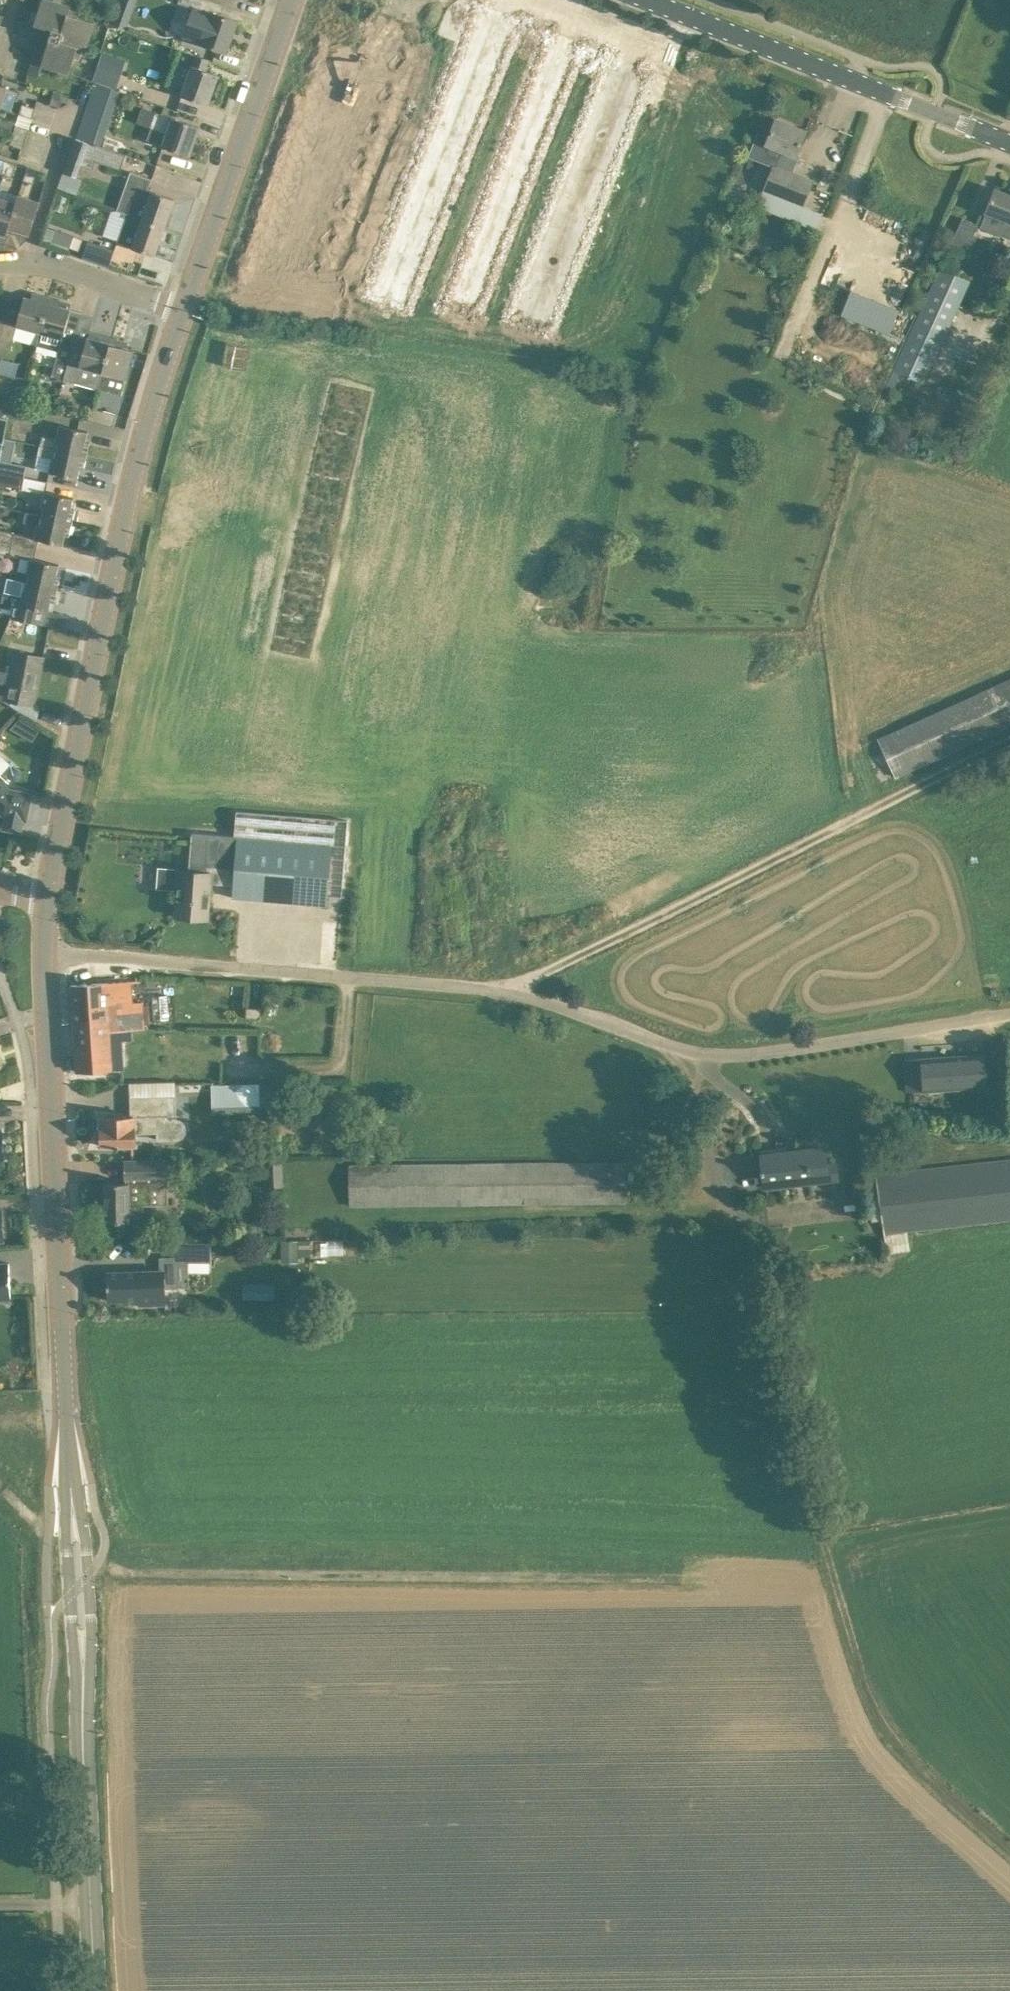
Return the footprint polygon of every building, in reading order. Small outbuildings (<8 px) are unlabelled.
[(35,23),(37,24),(34,33),(40,35),(28,73),(38,76),(42,64),(70,73),(75,57),(80,58),(83,48),(87,49),(95,21),(69,13),(71,5),(55,0),(42,0),(35,23)] [(211,0),(179,0),(179,1),(207,11),(211,0)] [(134,5),(121,1),(115,19),(128,23),(134,5)] [(201,42),(207,45),(226,51),(237,20),(212,11),(211,13),(193,7),(183,35),(202,41),(201,42)] [(363,65),(323,52),(318,67),(320,67),(317,77),(341,85),(337,97),(361,105),(366,93),(355,90),(363,65)] [(181,94),(189,97),(208,103),(218,74),(206,69),(210,58),(196,53),(181,94)] [(122,73),(99,65),(95,79),(117,86),(122,73)] [(95,80),(76,136),(108,148),(112,138),(105,136),(121,89),(95,80)] [(14,109),(17,90),(8,88),(5,107),(14,109)] [(55,90),(51,103),(61,106),(63,101),(67,102),(69,96),(65,94),(65,93),(55,90)] [(23,102),(20,113),(32,116),(35,106),(23,102)] [(147,139),(171,148),(190,154),(200,126),(155,111),(150,126),(151,127),(147,139)] [(17,121),(1,116),(0,118),(0,130),(13,134),(17,123),(17,121)] [(806,130),(776,118),(769,136),(759,132),(750,157),(773,166),(764,190),(804,206),(815,180),(788,168),(794,154),(796,154),(806,130)] [(17,123),(13,134),(26,138),(29,127),(17,123)] [(10,143),(23,147),(26,138),(13,134),(10,143)] [(118,151),(108,148),(76,136),(76,137),(74,137),(63,170),(64,171),(72,174),(78,176),(80,168),(83,169),(84,165),(92,168),(95,160),(112,166),(118,151)] [(17,162),(7,159),(3,172),(13,175),(17,162)] [(28,166),(24,179),(34,182),(38,169),(28,166)] [(128,214),(165,227),(175,198),(153,190),(138,185),(128,214)] [(1000,233),(1009,237),(1009,193),(995,187),(980,225),(1000,233)] [(16,201),(17,201),(9,227),(30,233),(36,214),(40,200),(19,193),(16,201)] [(17,201),(16,201),(0,195),(0,232),(5,234),(7,234),(9,227),(17,201)] [(128,214),(125,222),(118,241),(133,246),(133,247),(155,255),(165,227),(128,214)] [(963,217),(952,241),(970,249),(977,235),(974,234),(978,224),(963,217)] [(66,233),(56,229),(52,240),(63,244),(66,233)] [(83,256),(109,265),(115,248),(89,239),(83,256)] [(924,382),(969,280),(939,267),(893,369),(924,382)] [(336,284),(345,287),(349,275),(339,273),(336,284)] [(345,287),(336,284),(333,293),(343,296),(345,287)] [(51,297),(33,292),(31,297),(25,295),(17,324),(6,321),(0,342),(0,344),(11,348),(14,338),(36,343),(39,331),(41,331),(51,297)] [(64,306),(66,301),(51,297),(41,331),(39,331),(36,343),(59,350),(52,374),(64,377),(75,339),(63,336),(71,308),(64,306)] [(323,328),(333,331),(336,320),(327,317),(323,328)] [(333,331),(323,328),(321,338),(330,341),(333,331)] [(99,387),(113,338),(96,333),(94,338),(88,336),(86,342),(75,339),(64,377),(99,387)] [(99,387),(103,388),(122,393),(134,349),(128,347),(129,342),(113,338),(99,387)] [(16,375),(0,370),(0,388),(12,392),(14,385),(16,375)] [(8,416),(11,404),(0,410),(0,416),(8,418),(8,416)] [(38,409),(11,404),(8,416),(36,421),(38,409)] [(117,413),(93,407),(90,419),(113,425),(117,413)] [(89,430),(69,426),(59,424),(56,437),(43,434),(41,445),(87,455),(90,441),(86,441),(89,430)] [(49,471),(59,473),(78,477),(80,467),(84,468),(87,455),(41,445),(39,454),(53,457),(49,471)] [(24,477),(26,464),(0,459),(0,472),(24,477)] [(24,477),(0,472),(0,483),(22,487),(24,477)] [(45,490),(46,480),(25,476),(23,487),(45,490)] [(42,515),(73,522),(76,508),(72,507),(74,497),(45,490),(41,506),(44,507),(42,515)] [(37,524),(35,538),(38,538),(44,540),(64,544),(66,534),(70,535),(73,522),(42,515),(26,511),(24,521),(37,524)] [(12,543),(14,533),(14,530),(0,527),(0,540),(12,543)] [(12,543),(0,540),(0,552),(9,554),(12,543)] [(30,558),(27,571),(18,569),(16,578),(28,581),(58,587),(61,574),(57,573),(59,563),(30,558)] [(23,619),(43,623),(46,610),(49,610),(51,600),(55,601),(58,587),(28,581),(26,589),(23,589),(22,595),(4,591),(1,605),(0,605),(0,609),(14,613),(13,617),(23,619)] [(3,698),(14,700),(34,704),(44,656),(13,650),(3,698)] [(896,730),(878,738),(895,776),(913,767),(1009,724),(1009,678),(896,730)] [(31,797),(31,795),(32,794),(32,793),(31,793),(10,789),(6,786),(9,782),(0,774),(11,762),(0,753),(0,809),(4,813),(4,815),(7,815),(4,828),(21,831),(24,818),(26,819),(31,797)] [(178,889),(176,915),(208,918),(211,882),(235,884),(234,896),(327,904),(327,896),(341,897),(348,819),(237,810),(235,835),(193,832),(190,869),(161,867),(160,887),(178,889)] [(14,843),(13,843),(12,844),(13,844),(15,849),(14,850),(15,851),(16,850),(20,849),(21,850),(22,848),(21,848),(20,843),(21,842),(20,841),(19,842),(14,843)] [(131,980),(100,982),(71,984),(74,1025),(109,1024),(108,997),(131,997),(131,1002),(143,1001),(141,980),(131,981),(131,980)] [(109,1024),(74,1025),(77,1071),(112,1069),(110,1031),(144,1029),(143,1001),(131,1002),(131,997),(108,997),(109,1024)] [(247,1006),(246,1016),(261,1017),(261,1007),(247,1006)] [(984,1053),(905,1059),(906,1092),(986,1086),(984,1053)] [(237,1104),(270,1103),(270,1087),(261,1087),(260,1082),(257,1082),(236,1083),(237,1104)] [(130,1095),(131,1115),(101,1116),(101,1125),(100,1125),(100,1129),(98,1132),(98,1139),(101,1141),(101,1145),(137,1143),(137,1130),(157,1130),(157,1139),(177,1138),(181,1137),(184,1135),(186,1132),(187,1128),(187,1125),(186,1122),(184,1120),(181,1117),(178,1116),(176,1094),(173,1094),(130,1095)] [(825,1147),(761,1154),(764,1186),(839,1178),(837,1162),(827,1163),(825,1147)] [(882,1231),(1009,1217),(1009,1156),(875,1171),(882,1231)] [(265,1158),(266,1185),(282,1185),(282,1158),(265,1158)] [(145,1219),(145,1203),(151,1203),(151,1177),(168,1177),(171,1177),(171,1159),(129,1160),(129,1162),(129,1180),(106,1182),(106,1204),(106,1217),(107,1220),(109,1220),(110,1233),(129,1233),(129,1219),(145,1219)] [(349,1162),(350,1205),(626,1202),(626,1160),(349,1162)] [(138,1269),(107,1271),(108,1299),(139,1298),(139,1305),(166,1304),(165,1285),(189,1284),(188,1260),(210,1260),(211,1241),(187,1241),(187,1238),(175,1238),(175,1255),(163,1255),(164,1271),(139,1272),(138,1269)] [(282,1256),(299,1256),(299,1240),(281,1240),(282,1256)] [(10,1279),(9,1262),(0,1263),(0,1280),(10,1279)] [(11,1297),(10,1279),(0,1280),(0,1298),(11,1297)]
